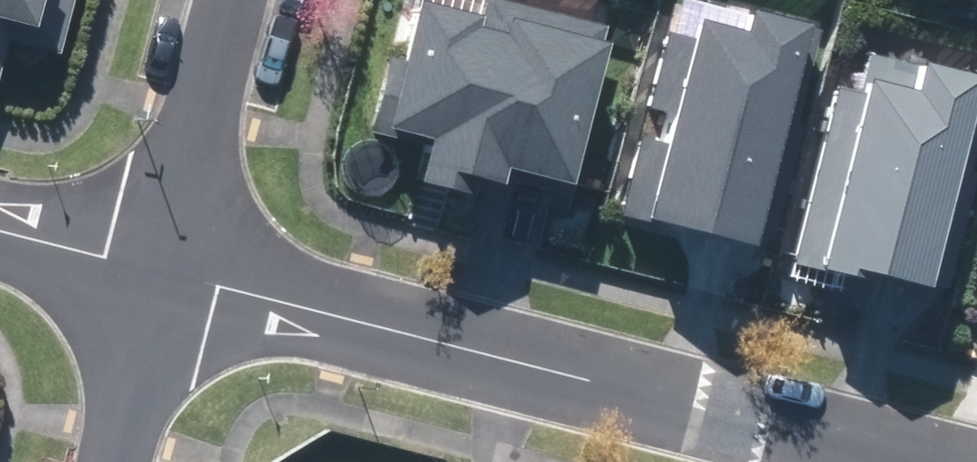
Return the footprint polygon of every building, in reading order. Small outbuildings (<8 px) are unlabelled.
[(3,39),(55,51),(67,0),(0,0),(0,53),(3,39)] [(458,186),(462,169),(523,185),(567,195),(590,101),(583,100),(603,22),(513,0),(479,0),(476,12),(426,0),(405,0),(375,122),(423,134),(412,175),(458,186)] [(741,226),(764,231),(814,31),(799,27),(800,21),(739,6),(734,27),(685,14),(680,33),(663,29),(645,99),(665,105),(638,213),(719,233),(738,238),(741,226)] [(936,282),(976,117),(976,84),(967,81),(968,74),(860,47),(850,89),(828,84),(785,259),(846,274),(848,265),(889,275),(914,281),(915,276),(936,282)] [(963,304),(976,308),(976,248),(963,304)]
